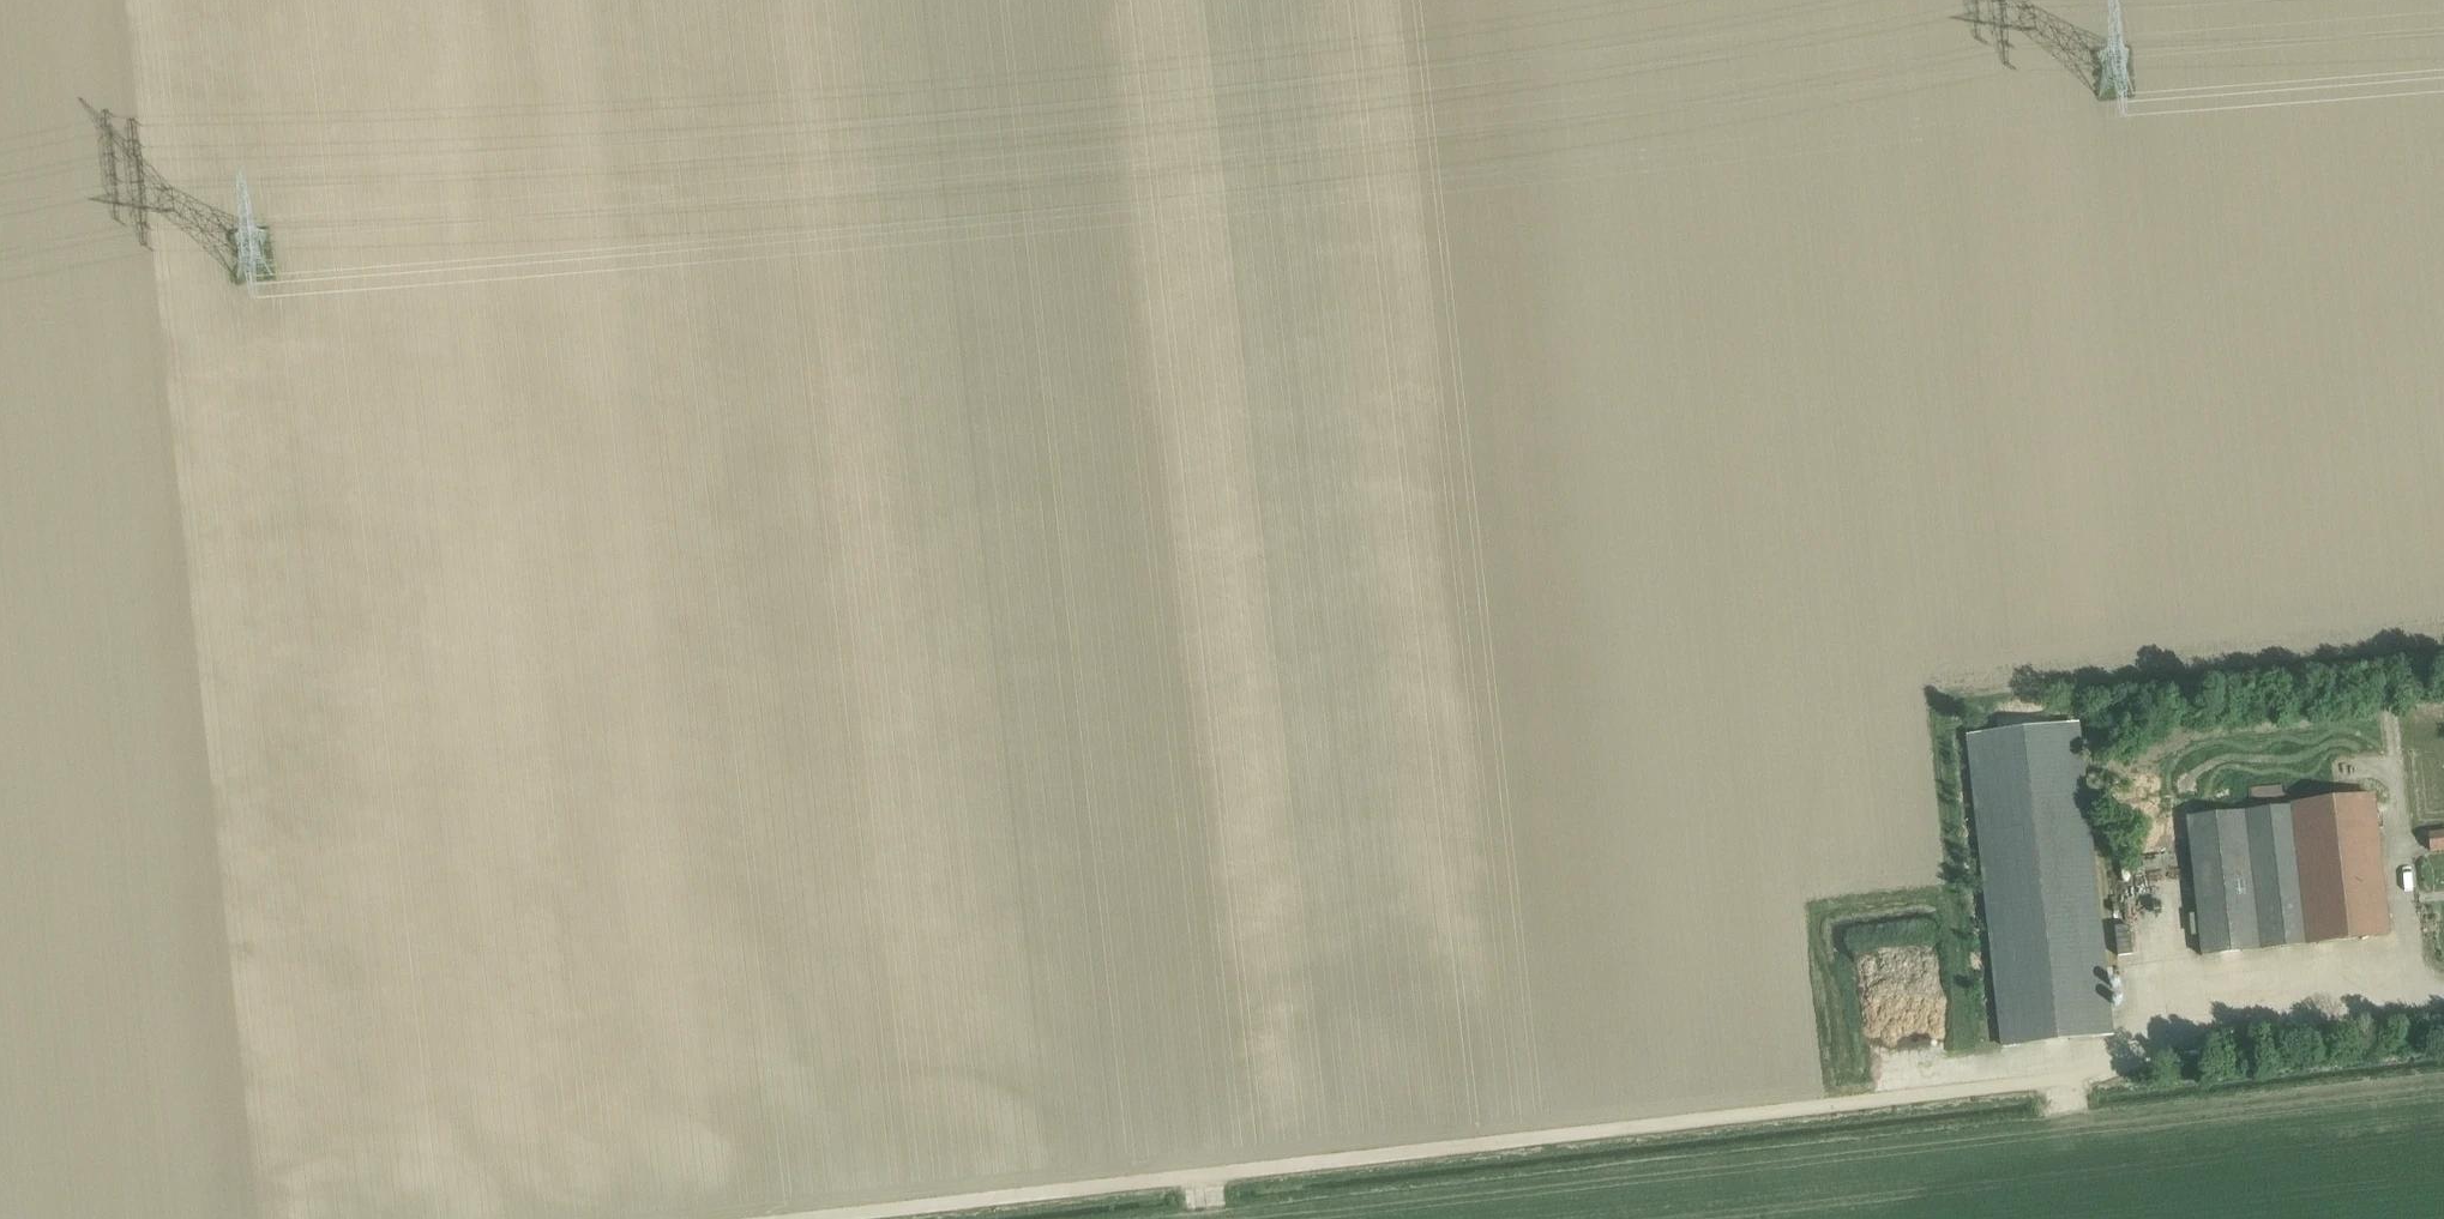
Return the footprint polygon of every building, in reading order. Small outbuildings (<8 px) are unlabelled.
[(2075,724),(1968,736),(2003,1047),(2110,1035),(2075,724)] [(2293,804),(2293,806),(2309,944),(2387,935),(2372,796),(2293,804)] [(2293,806),(2249,811),(2264,948),(2309,944),(2293,806)] [(2249,811),(2186,818),(2201,956),(2264,948),(2249,811)] [(2427,833),(2429,850),(2443,849),(2443,832),(2427,833)] [(2109,933),(2112,1000),(2148,999),(2145,931),(2109,933)]
